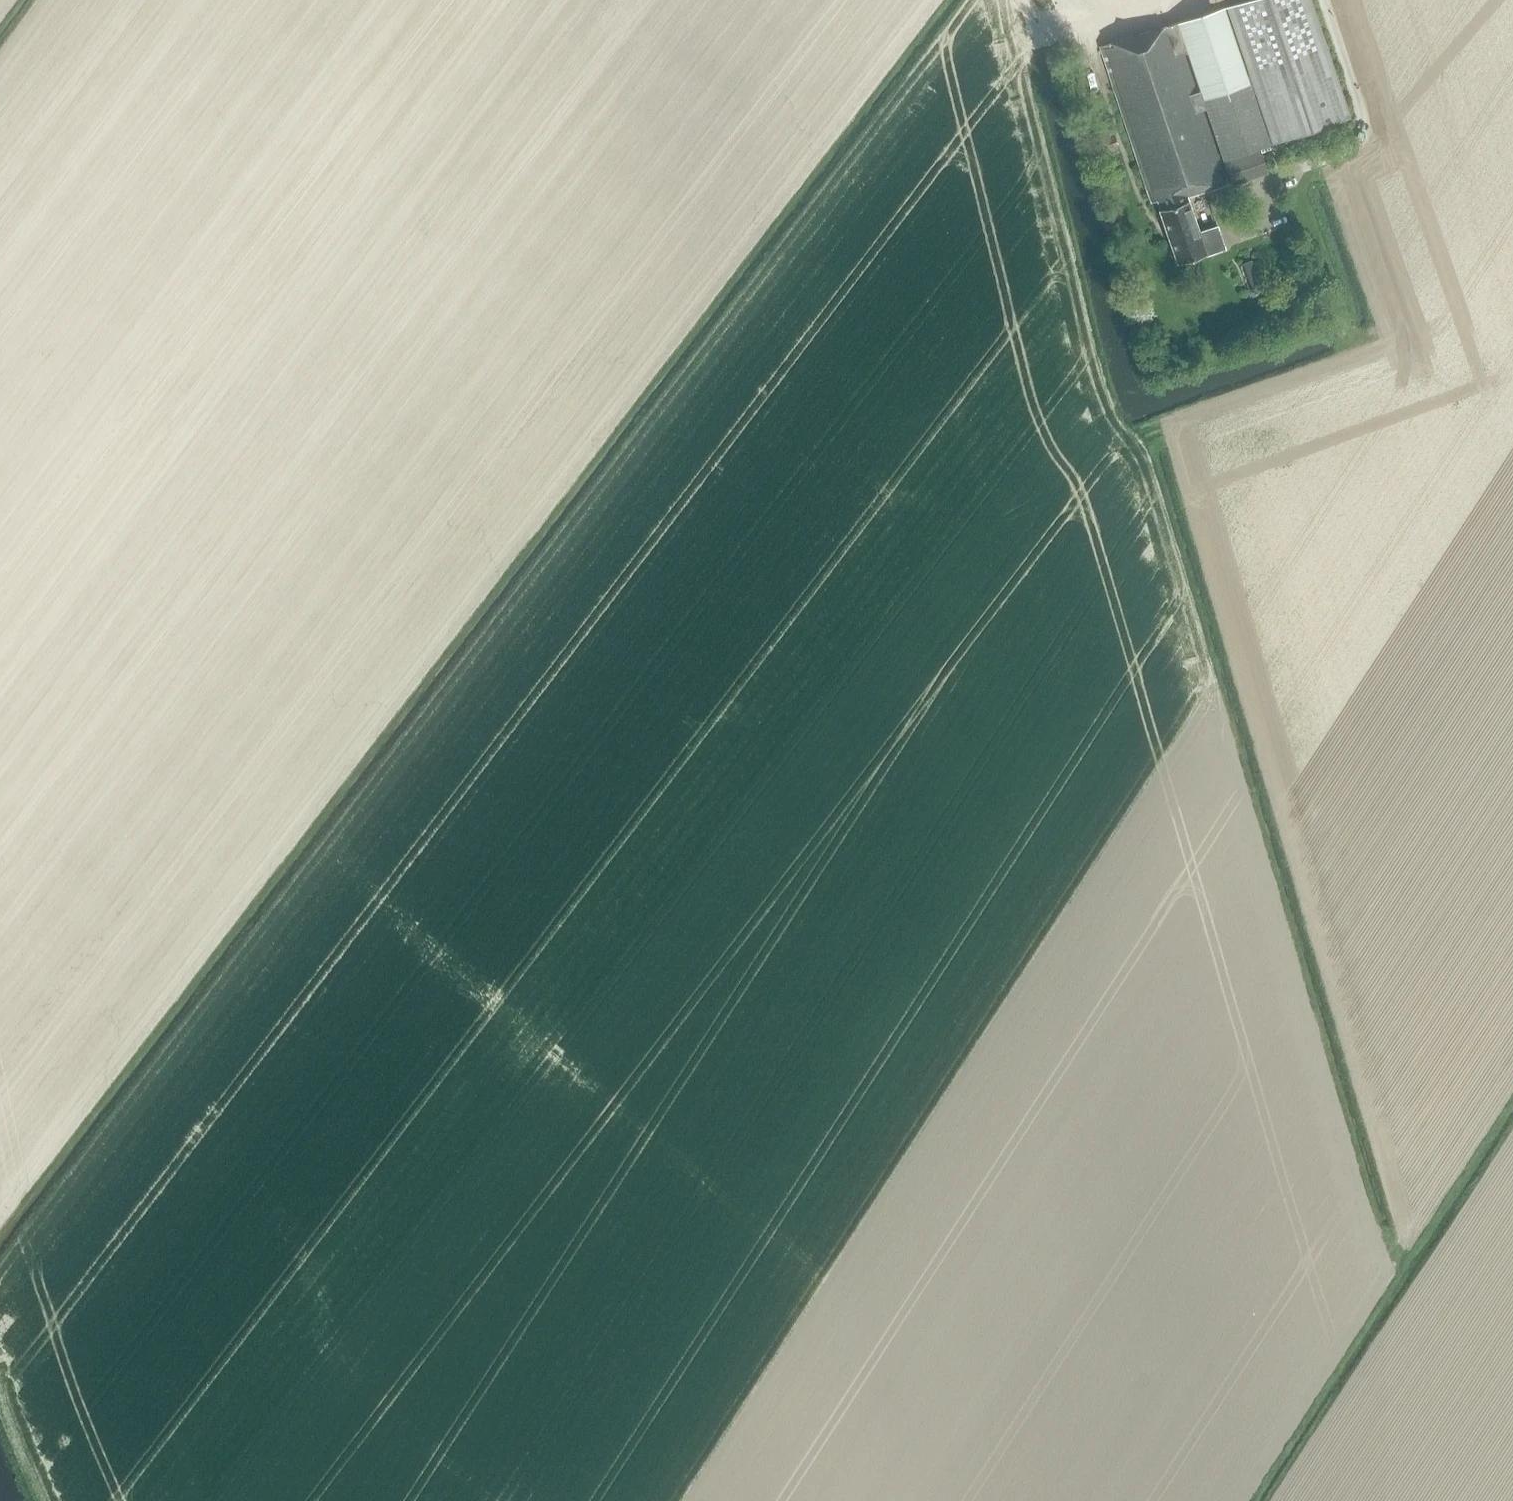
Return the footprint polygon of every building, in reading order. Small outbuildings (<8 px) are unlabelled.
[(1218,161),(1350,116),(1311,0),(1247,0),(1216,11),(1101,48),(1151,203),(1158,199),(1161,209),(1160,209),(1177,263),(1225,248),(1218,229),(1200,235),(1188,196),(1226,183),(1218,161)] [(1268,173),(1259,148),(1222,160),(1230,185),(1268,173)] [(1240,267),(1248,290),(1261,286),(1253,263),(1240,267)]
